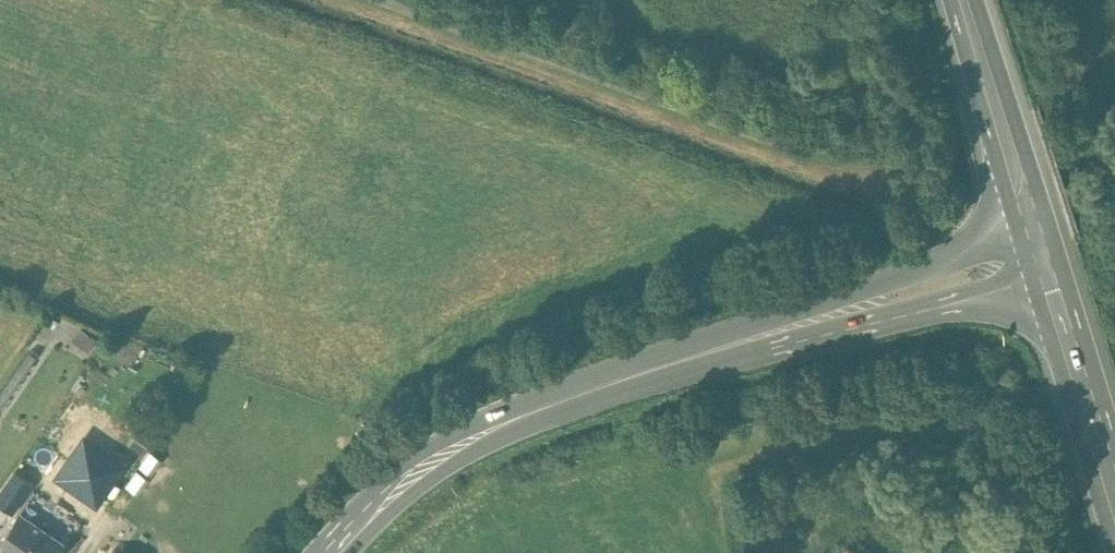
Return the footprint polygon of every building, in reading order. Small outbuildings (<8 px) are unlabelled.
[(59,480),(36,465),(23,485),(34,493),(39,485),(50,493),(59,480)] [(18,512),(0,539),(0,545),(12,552),(49,552),(58,540),(18,512)]
